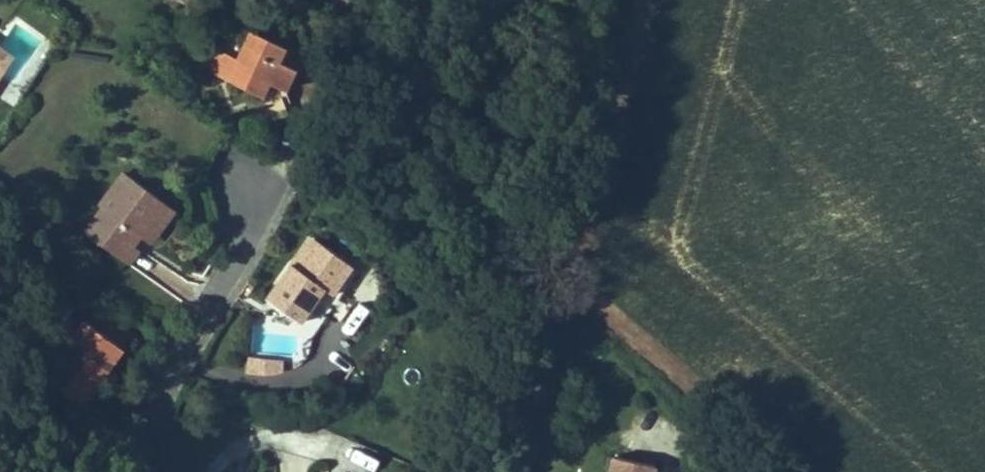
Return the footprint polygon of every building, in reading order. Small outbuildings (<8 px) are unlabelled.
[(285,47),(252,31),(229,80),(262,95),(271,120),(288,114),(282,97),(287,94),(285,89),(295,69),(278,62),(285,47)] [(295,69),(301,54),(285,47),(278,62),(295,69)] [(11,56),(0,49),(0,72),(11,56)] [(149,211),(158,198),(124,173),(100,206),(105,208),(109,212),(97,228),(109,236),(103,244),(128,262),(138,248),(132,244),(139,234),(141,230),(147,229),(147,225),(154,215),(149,211)] [(174,209),(158,198),(149,211),(154,215),(147,225),(147,229),(141,230),(139,234),(151,242),(174,209)] [(87,233),(103,244),(109,236),(97,228),(109,212),(105,208),(87,233)] [(316,240),(311,237),(292,264),(297,267),(316,240)] [(268,298),(301,321),(298,327),(312,337),(339,299),(333,295),(353,266),(316,240),(297,267),(292,264),(284,276),(268,298)] [(359,269),(353,266),(333,295),(339,299),(359,269)] [(118,343),(97,373),(83,363),(64,391),(82,404),(101,376),(109,365),(122,346),(132,333),(95,307),(86,320),(118,343)] [(83,363),(97,373),(118,343),(86,320),(45,378),(64,391),(83,363)] [(282,373),(282,359),(251,358),(251,372),(282,373)] [(612,451),(607,471),(658,471),(660,461),(612,451)]
